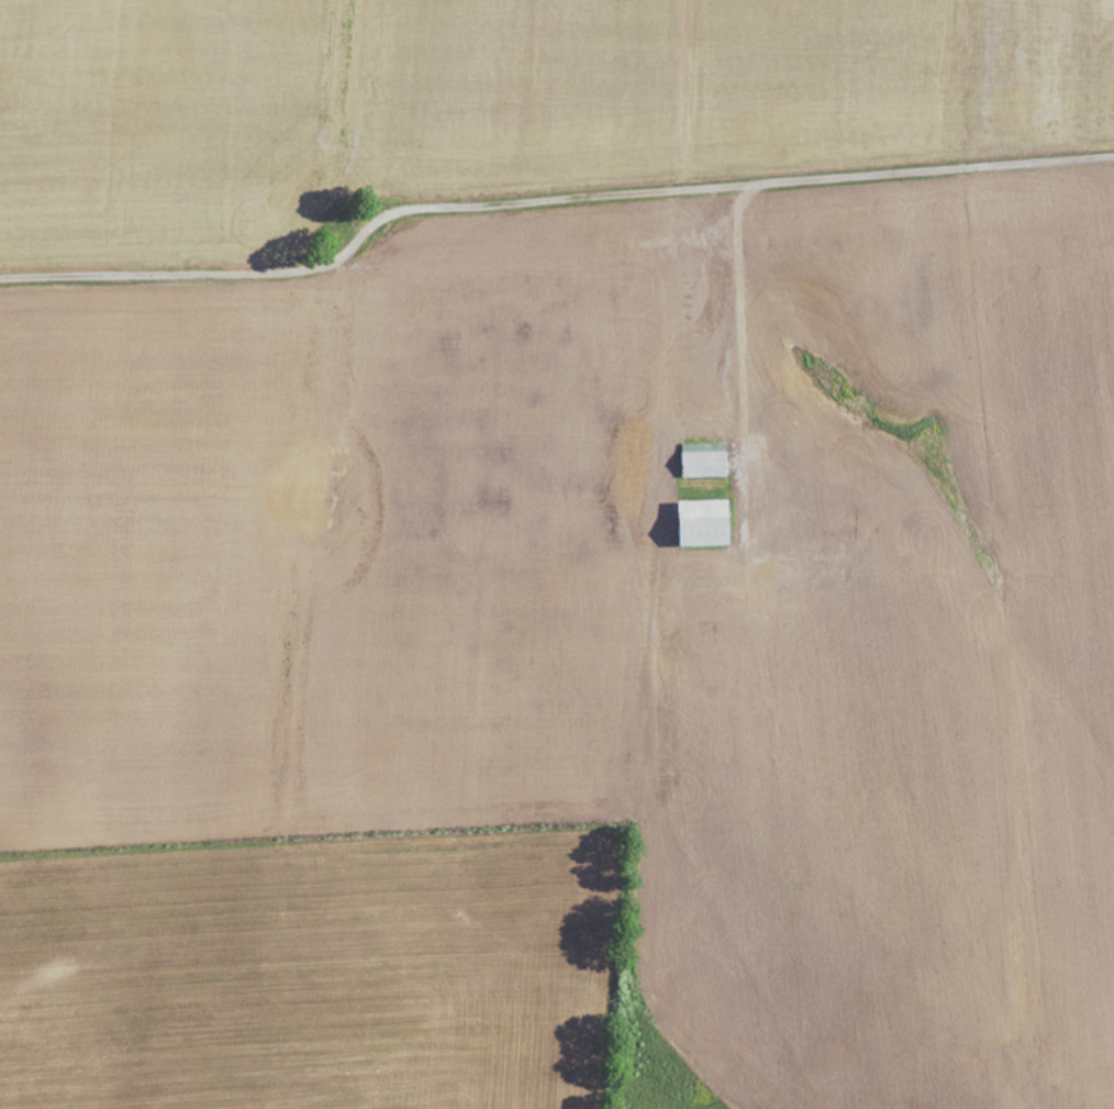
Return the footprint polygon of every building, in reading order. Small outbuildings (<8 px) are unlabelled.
[(682,444),(682,477),(727,476),(726,443),(682,444)] [(727,501),(677,502),(679,547),(728,546),(727,501)]
